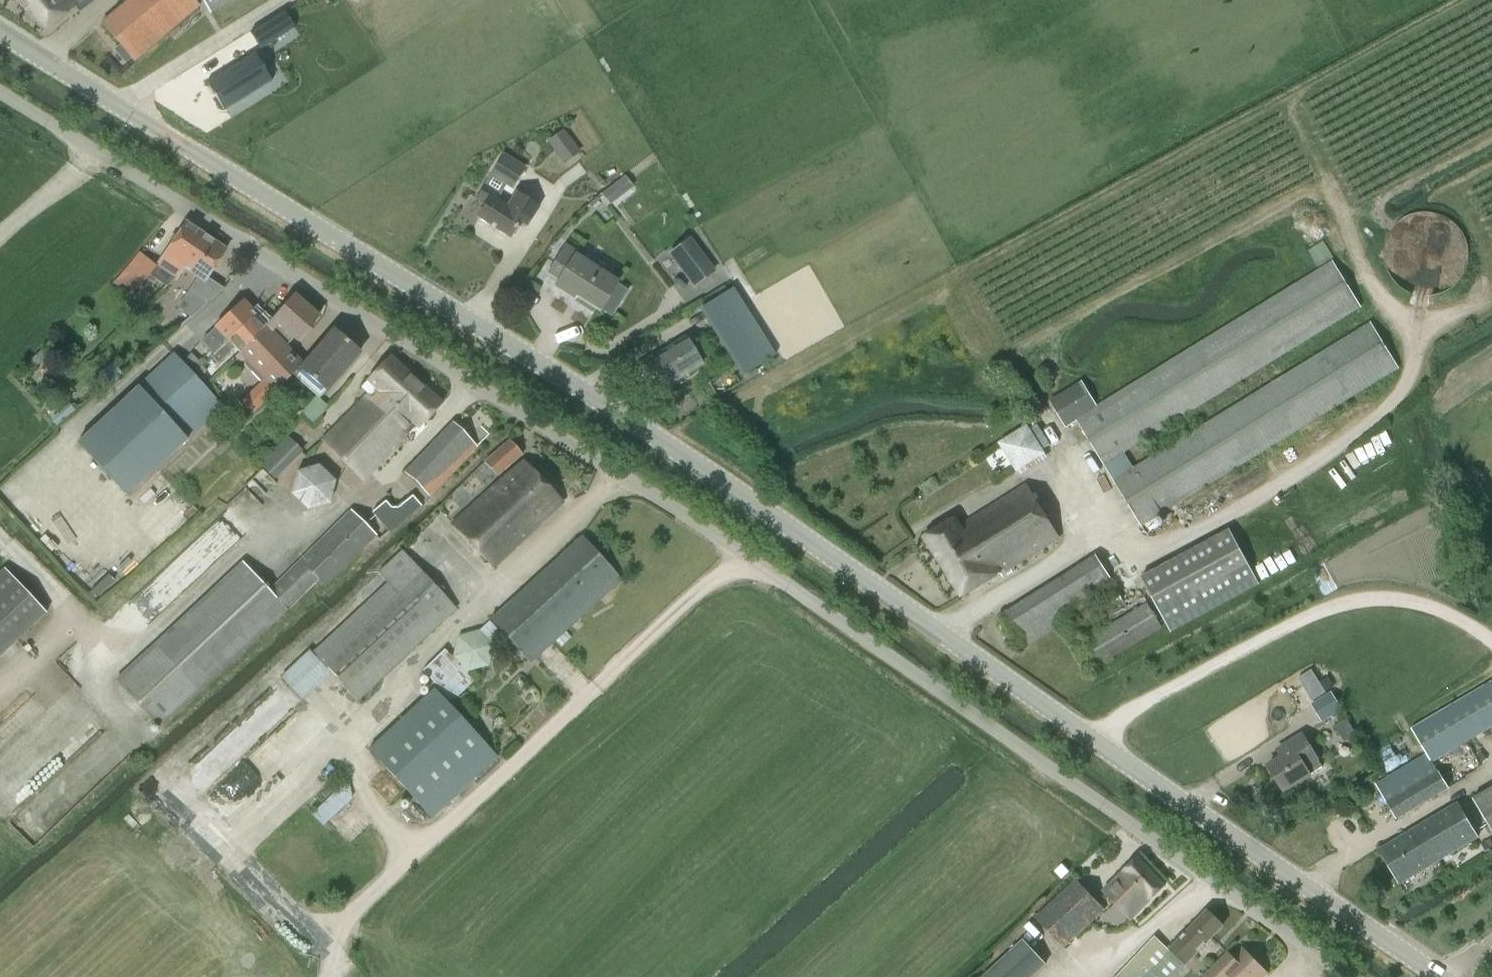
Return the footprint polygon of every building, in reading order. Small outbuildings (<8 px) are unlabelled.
[(76,0),(28,0),(22,5),(44,30),(74,5),(73,2),(76,0)] [(191,0),(128,0),(102,22),(134,59),(197,6),(191,0)] [(209,10),(228,0),(203,0),(209,10)] [(250,33),(260,50),(284,35),(274,18),(250,33)] [(254,53),(206,83),(224,111),(272,82),(254,53)] [(580,152),(562,130),(546,142),(553,151),(561,145),(571,159),(580,152)] [(503,155),(502,156),(475,199),(483,205),(476,217),(509,237),(521,218),(527,222),(537,207),(514,192),(505,207),(492,200),(502,184),(510,188),(523,167),(503,155)] [(603,193),(612,204),(634,187),(625,176),(603,193)] [(1470,254),(1469,244),(1466,235),(1461,227),(1455,220),(1448,215),(1440,211),(1431,209),(1423,209),(1413,210),(1405,213),(1398,218),(1392,223),(1387,230),(1383,238),(1381,246),(1380,255),(1381,263),(1384,273),(1389,280),(1395,287),(1402,292),(1408,295),(1417,298),(1427,299),(1437,297),(1445,294),(1452,290),(1458,284),(1463,278),(1467,271),(1469,262),(1470,254)] [(156,266),(146,258),(139,253),(124,271),(141,285),(148,275),(166,287),(175,279),(182,268),(178,265),(187,252),(191,254),(203,234),(185,222),(156,266)] [(225,249),(203,234),(191,254),(187,252),(178,265),(182,268),(197,278),(178,309),(191,317),(223,289),(206,277),(225,249)] [(668,255),(692,286),(711,271),(687,240),(668,255)] [(1324,241),(1310,249),(1317,261),(1331,253),(1324,241)] [(562,247),(545,276),(556,283),(553,288),(572,299),(574,296),(598,311),(599,309),(610,316),(617,303),(607,297),(616,283),(573,257),(574,255),(562,247)] [(1142,526),(1399,369),(1372,324),(1135,470),(1124,453),(1361,307),(1334,263),(1098,408),(1083,382),(1052,401),(1067,427),(1078,421),(1142,526)] [(743,374),(774,355),(732,288),(701,307),(743,374)] [(292,295),(265,326),(266,327),(250,342),(249,342),(237,353),(246,362),(243,365),(261,382),(243,399),(253,410),(292,374),(302,365),(284,346),(292,337),(295,340),(316,316),(292,295)] [(214,326),(215,327),(200,342),(212,354),(217,349),(227,340),(226,339),(253,313),(242,301),(214,326)] [(217,349),(212,354),(209,357),(218,366),(235,350),(237,353),(249,342),(250,342),(266,327),(265,326),(253,313),(226,339),(227,340),(217,349)] [(332,330),(302,365),(292,374),(319,398),(358,352),(332,330)] [(652,394),(700,365),(683,338),(636,367),(652,394)] [(40,352),(31,360),(37,366),(46,358),(40,352)] [(126,495),(222,406),(173,353),(77,442),(126,495)] [(194,370),(201,364),(190,353),(185,360),(194,370)] [(343,462),(416,383),(389,358),(361,388),(367,394),(323,443),(343,462)] [(440,404),(416,383),(343,462),(364,481),(415,426),(418,429),(440,404)] [(429,496),(476,447),(451,424),(404,473),(429,496)] [(998,443),(1019,477),(1048,458),(1043,449),(1050,445),(1037,425),(1031,429),(1028,424),(998,443)] [(287,437),(259,465),(275,480),(303,452),(287,437)] [(495,476),(521,454),(509,440),(484,462),(495,476)] [(541,523),(561,502),(523,461),(452,525),(492,567),(541,523)] [(325,509),(339,474),(314,465),(312,470),(300,466),(289,496),(325,509)] [(1026,485),(978,515),(961,525),(956,517),(925,536),(963,597),(1059,538),(1026,485)] [(372,512),(390,533),(422,506),(412,495),(397,507),(391,508),(385,501),(372,512)] [(324,585),(375,535),(361,521),(356,516),(351,510),(268,591),(242,563),(116,681),(160,727),(318,578),(324,585)] [(1261,583),(1232,530),(1143,578),(1172,631),(1261,583)] [(529,663),(620,581),(581,537),(490,619),(529,663)] [(379,573),(388,583),(313,653),(356,700),(454,609),(401,552),(379,573)] [(1023,648),(1115,591),(1094,557),(1002,615),(1023,648)] [(143,616),(189,579),(175,562),(129,598),(143,616)] [(5,569),(0,573),(0,656),(46,613),(5,569)] [(1163,627),(1150,606),(1149,604),(1099,633),(1098,631),(1084,639),(1101,669),(1116,660),(1114,657),(1163,627)] [(458,638),(453,657),(467,672),(486,666),(491,647),(477,632),(458,638)] [(280,678),(302,701),(331,673),(309,650),(280,678)] [(432,662),(423,672),(451,701),(471,681),(457,667),(442,653),(432,662)] [(1328,691),(1313,667),(1301,675),(1316,698),(1328,691)] [(1438,758),(1491,726),(1491,682),(1413,730),(1428,754),(1377,785),(1397,819),(1449,788),(1433,762),(1438,758)] [(281,683),(197,764),(245,814),(329,733),(281,683)] [(368,749),(431,817),(497,757),(434,689),(368,749)] [(1323,721),(1343,708),(1333,693),(1313,705),(1323,721)] [(1323,768),(1318,761),(1320,760),(1304,735),(1285,746),(1290,753),(1269,766),(1285,792),(1311,775),(1323,768)] [(336,811),(354,796),(344,785),(326,800),(336,811)] [(1475,800),(1491,830),(1491,790),(1475,800)] [(1401,882),(1478,837),(1458,803),(1381,849),(1401,882)] [(1131,919),(1166,885),(1139,857),(1104,891),(1131,919)] [(1062,877),(1068,871),(1061,864),(1055,871),(1062,877)] [(1064,948),(1105,909),(1077,880),(1036,919),(1064,948)] [(1208,910),(1170,949),(1156,936),(1117,976),(1175,976),(1224,925),(1208,910)] [(1048,963),(1026,940),(985,976),(1033,976),(1048,963)] [(1211,972),(1206,976),(1264,976),(1268,973),(1247,952),(1237,961),(1230,953),(1211,972)]
